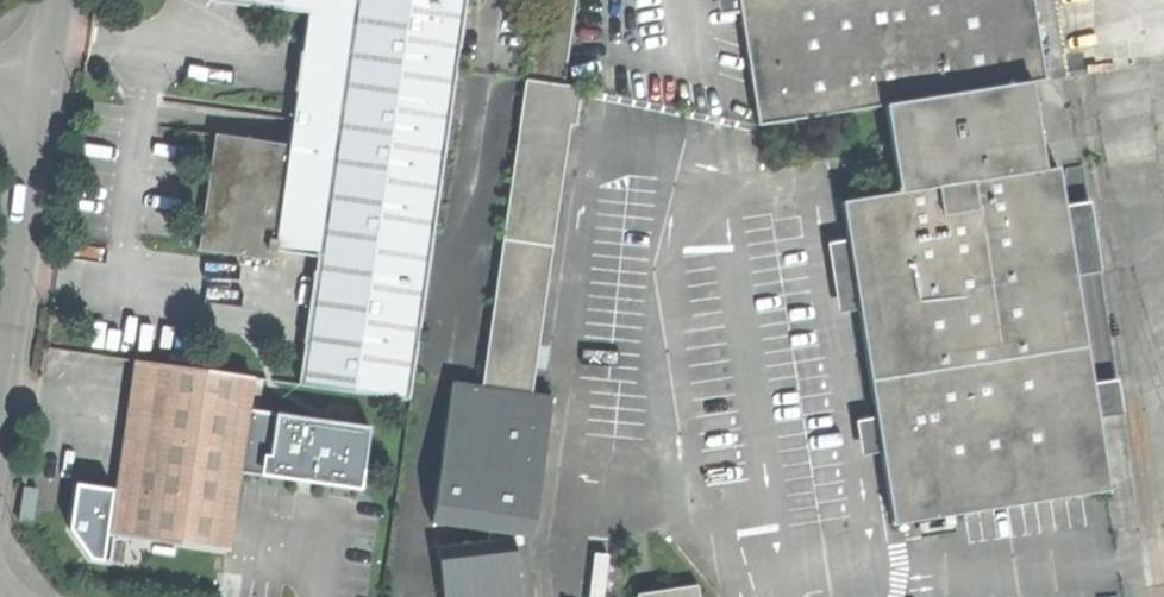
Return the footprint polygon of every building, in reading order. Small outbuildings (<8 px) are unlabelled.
[(299,385),(411,400),(469,0),(211,0),(308,14),(355,21),(319,257),(316,273),(302,371),(299,385)] [(563,85),(576,0),(539,0),(527,80),(563,85)] [(762,128),(890,109),(1033,86),(1047,84),(1035,0),(742,0),(762,128)] [(273,251),(319,257),(355,21),(308,14),(289,144),(273,251)] [(580,88),(563,85),(527,80),(482,387),(531,394),(569,124),(575,125),(580,88)] [(884,452),(896,529),(1111,495),(1099,420),(1123,415),(1117,381),(1094,385),(1077,274),(1101,270),(1090,203),(1067,206),(1061,171),(1047,174),(1033,86),(890,109),(904,195),(846,204),(851,239),(829,243),(840,313),(862,308),(879,417),(858,421),(863,456),(884,452)] [(216,133),(198,249),(272,260),(273,251),(289,144),(216,133)] [(139,361),(124,462),(144,465),(159,363),(139,361)] [(120,492),(115,491),(109,533),(118,535),(228,550),(239,472),(248,409),(253,377),(159,363),(144,465),(124,462),(122,479),(120,492)] [(552,397),(531,394),(482,387),(454,383),(432,522),(490,531),(511,534),(532,537),(552,397)] [(370,427),(248,409),(239,472),(361,490),(370,427)] [(118,535),(109,533),(115,491),(76,485),(70,528),(93,557),(115,560),(118,535)] [(18,522),(34,524),(38,490),(23,488),(18,522)] [(490,531),(489,542),(510,539),(511,534),(490,531)] [(444,596),(520,596),(513,539),(510,539),(489,542),(438,548),(444,596)] [(638,596),(700,596),(698,585),(638,594),(638,596)]
